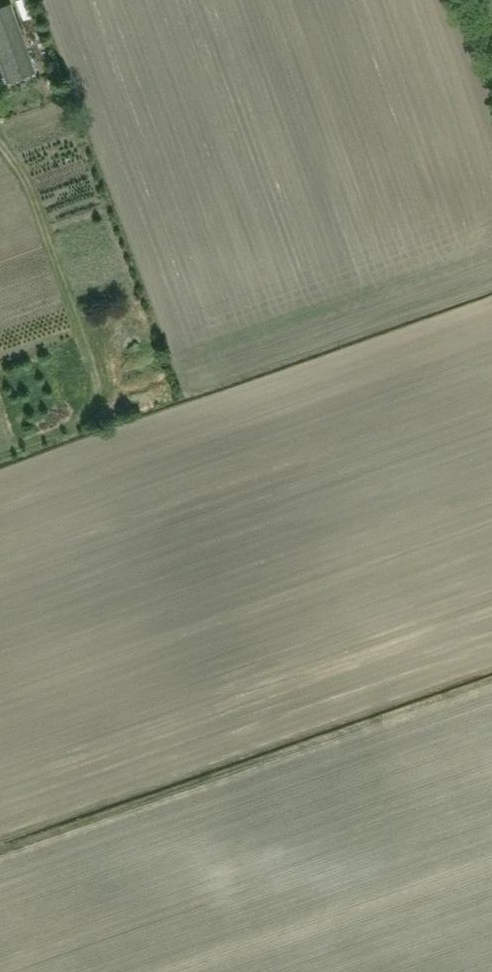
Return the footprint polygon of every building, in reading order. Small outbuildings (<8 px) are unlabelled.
[(16,0),(23,19),(36,14),(30,0),(17,0),(16,0)] [(0,9),(0,66),(7,84),(35,74),(10,6),(0,9)]
